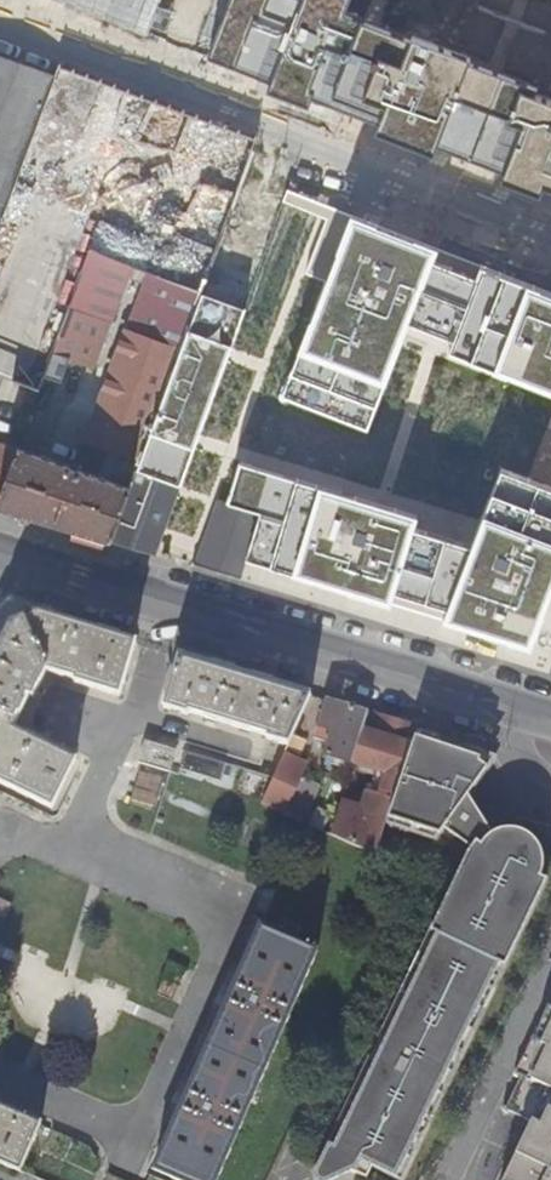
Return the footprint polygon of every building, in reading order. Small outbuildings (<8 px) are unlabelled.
[(53,77),(0,58),(0,218),(53,77)] [(435,251),(351,213),(283,389),(370,424),(435,251)] [(141,270),(92,253),(44,377),(53,380),(63,356),(92,367),(109,323),(127,277),(137,281),(141,270)] [(147,273),(127,330),(179,349),(200,292),(147,273)] [(532,291),(500,373),(550,392),(550,298),(532,291)] [(127,330),(111,374),(86,440),(101,445),(90,473),(17,447),(16,449),(0,491),(0,507),(109,540),(179,349),(127,330)] [(16,449),(0,443),(0,491),(16,449)] [(412,515),(241,463),(230,498),(264,509),(249,555),(529,642),(550,587),(550,488),(503,470),(474,546),(412,515)] [(134,642),(38,613),(9,626),(0,644),(0,784),(51,808),(74,761),(10,730),(25,697),(31,698),(45,670),(74,678),(73,681),(117,695),(134,642)] [(266,739),(287,745),(309,696),(178,656),(163,708),(184,714),(185,712),(266,737),(266,739)] [(326,756),(336,759),(352,764),(362,730),(367,713),(324,700),(317,726),(319,726),(315,737),(330,741),(326,756)] [(359,808),(339,803),(330,835),(375,856),(412,731),(414,727),(373,715),(368,732),(362,730),(352,764),(376,771),(371,786),(367,785),(359,808)] [(396,1179),(399,1179),(545,880),(539,877),(541,870),(542,862),(541,856),(538,847),(532,840),(525,834),(519,832),(512,830),(501,831),(491,836),(473,807),(465,801),(478,781),(495,759),(412,731),(386,824),(435,843),(444,831),(472,851),(467,857),(378,1039),(377,1040),(379,1041),(369,1062),(314,1172),(313,1177),(314,1179),(335,1179),(351,1173),(364,1179),(369,1167),(396,1179)] [(143,742),(136,762),(166,771),(173,751),(143,742)] [(225,781),(230,764),(186,750),(181,768),(225,781)] [(303,764),(283,754),(260,804),(301,822),(318,784),(299,775),(303,764)] [(241,769),(236,787),(264,794),(268,777),(241,769)] [(134,802),(155,807),(163,777),(142,772),(134,802)] [(473,807),(478,781),(465,801),(473,807)] [(154,1168),(179,1179),(215,1179),(316,951),(259,928),(154,1168)] [(174,976),(168,990),(174,993),(181,979),(174,976)] [(513,1073),(521,1077),(506,1108),(503,1106),(501,1110),(506,1113),(507,1110),(529,1122),(501,1179),(550,1179),(550,994),(513,1073)] [(377,1040),(378,1039),(372,1036),(366,1050),(365,1054),(366,1057),(369,1062),(379,1041),(377,1040)] [(141,1049),(135,1063),(142,1066),(148,1053),(141,1049)] [(18,1171),(38,1124),(0,1107),(0,1163),(18,1171)]
